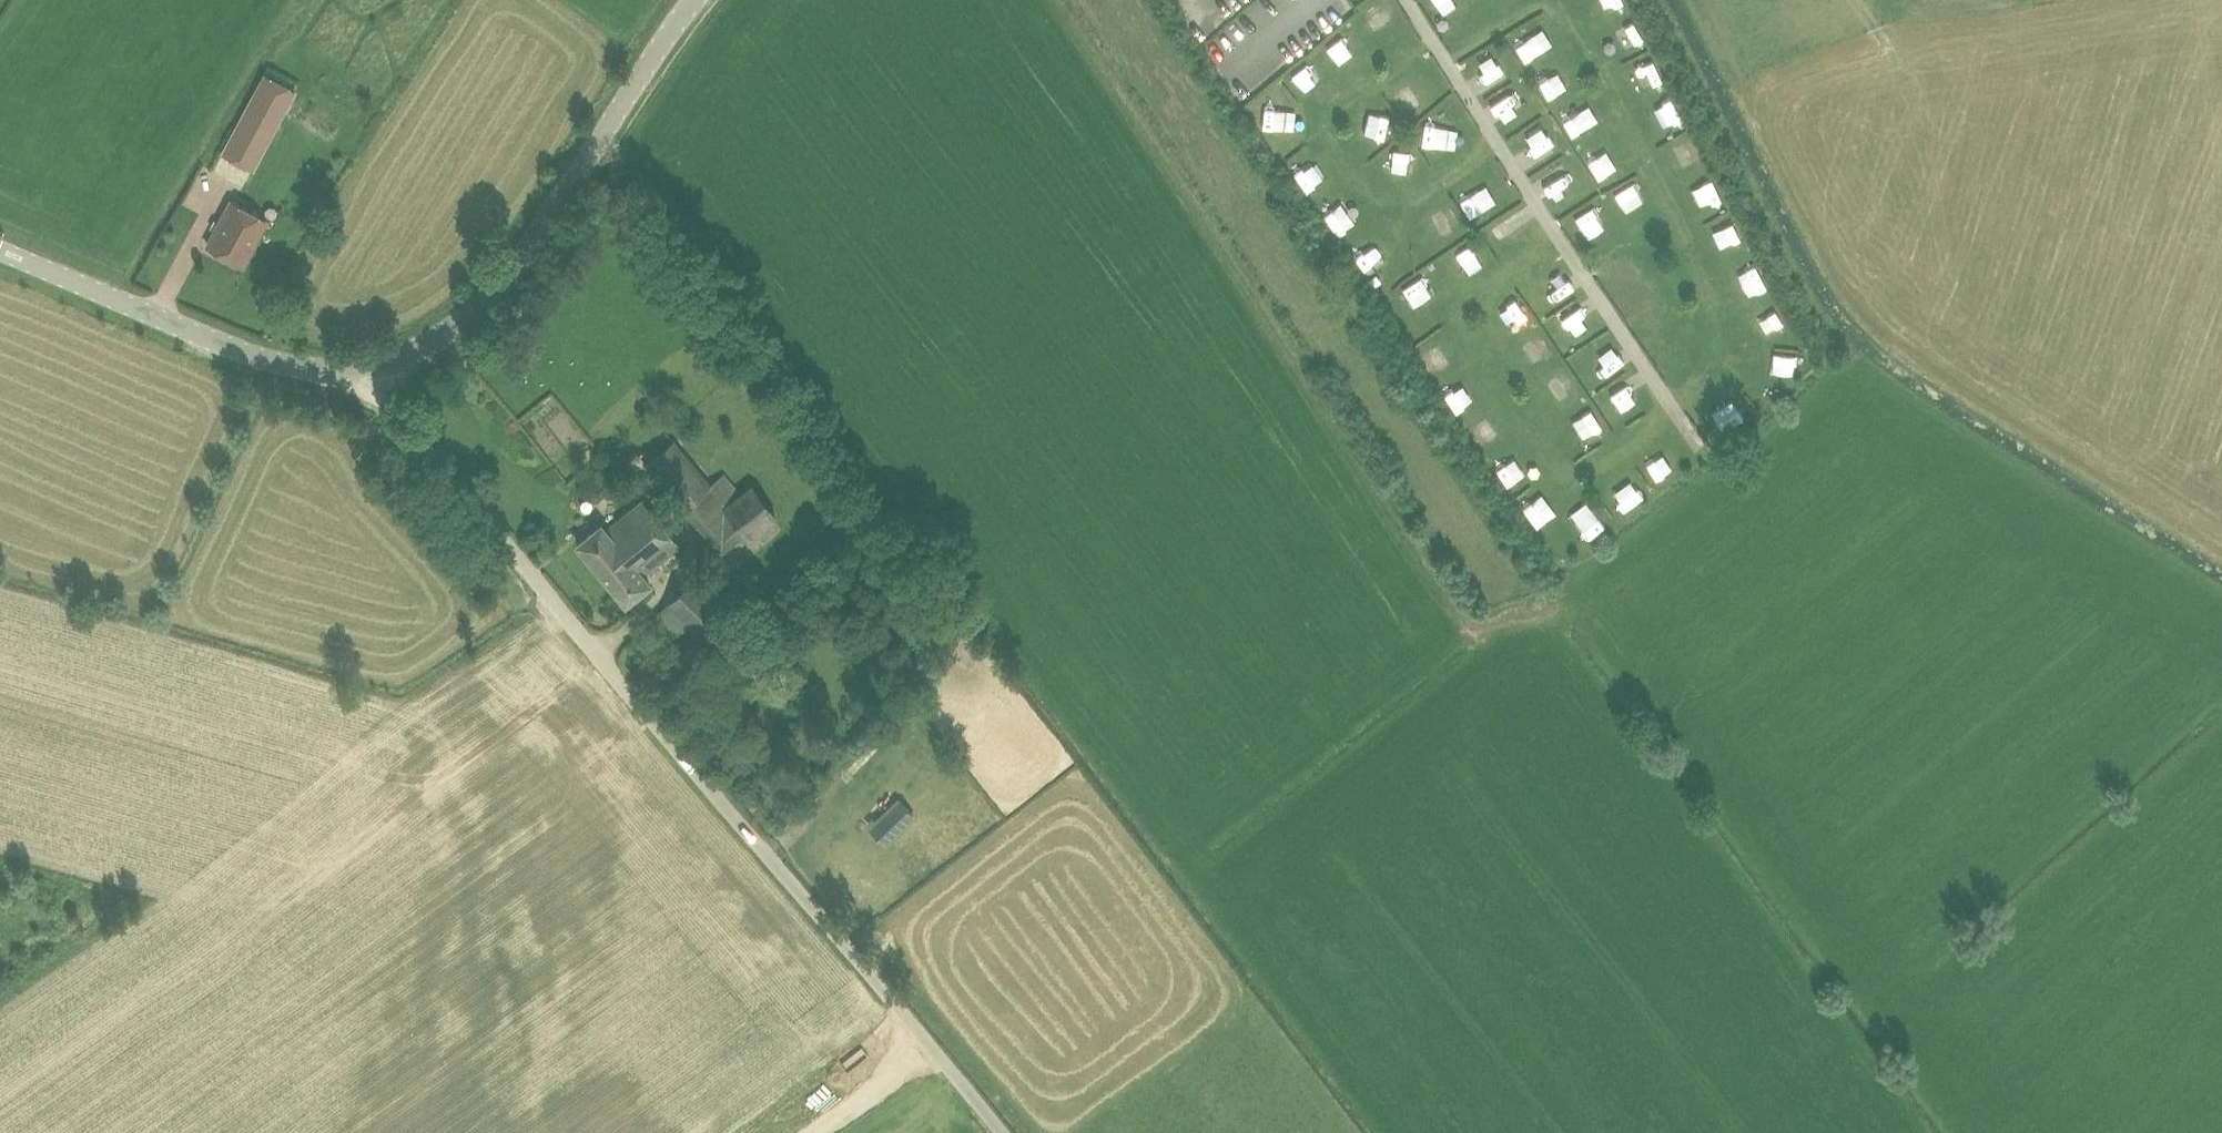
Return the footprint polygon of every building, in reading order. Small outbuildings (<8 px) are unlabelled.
[(1555,95),(1564,91),(1555,72),(1546,77),(1555,95)] [(292,92),(261,75),(238,120),(237,120),(267,138),(292,92)] [(1291,130),(1292,103),(1270,102),(1269,129),(1291,130)] [(1576,128),(1594,121),(1589,110),(1571,116),(1576,128)] [(1312,189),(1323,182),(1311,163),(1300,169),(1312,189)] [(1630,208),(1650,198),(1640,177),(1620,186),(1630,208)] [(1337,227),(1356,214),(1341,193),(1323,205),(1337,227)] [(207,245),(209,246),(210,251),(214,254),(219,251),(230,257),(231,262),(236,265),(240,262),(242,263),(266,218),(230,200),(207,245)] [(1780,374),(1800,375),(1801,349),(1782,348),(1780,374)] [(1615,383),(1624,398),(1641,388),(1632,372),(1615,383)] [(1477,427),(1490,445),(1506,435),(1493,416),(1477,427)] [(674,439),(643,464),(718,553),(744,535),(748,539),(777,517),(752,484),(721,507),(705,492),(712,485),(674,439)] [(1665,480),(1683,468),(1670,447),(1651,459),(1665,480)] [(1523,454),(1505,465),(1513,479),(1531,469),(1523,454)] [(601,522),(577,542),(625,601),(649,582),(643,574),(679,544),(641,498),(605,528),(601,522)] [(715,640),(751,604),(736,587),(725,596),(701,571),(667,606),(687,626),(694,633),(699,631),(703,628),(715,640)] [(710,669),(721,655),(711,648),(700,661),(710,669)] [(906,795),(875,825),(893,843),(923,813),(906,795)]
